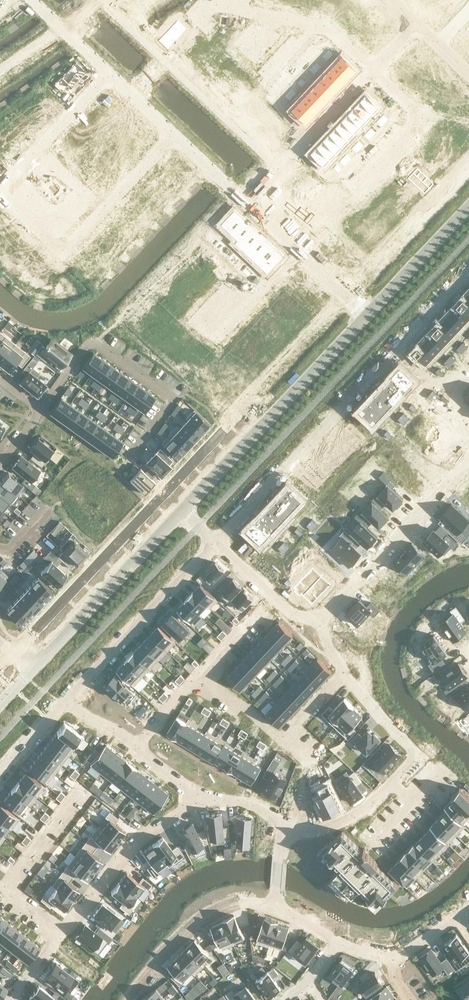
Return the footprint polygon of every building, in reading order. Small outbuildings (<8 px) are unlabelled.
[(0,2),(0,18),(6,24),(11,19),(12,20),(13,18),(15,19),(24,9),(14,0),(10,0),(8,1),(7,0),(2,0),(0,2)] [(123,7),(131,14),(130,15),(145,0),(129,0),(123,7)] [(130,15),(131,16),(131,15),(139,22),(138,22),(138,23),(153,7),(145,0),(130,15)] [(350,8),(359,16),(373,1),(371,0),(357,0),(350,8)] [(432,7),(440,15),(455,0),(454,0),(438,0),(432,7)] [(373,1),(359,16),(368,24),(381,9),(373,1)] [(153,7),(138,23),(139,23),(139,22),(146,29),(146,30),(161,15),(153,7)] [(381,9),(368,24),(376,32),(390,18),(381,9)] [(161,15),(146,30),(147,30),(155,37),(169,23),(161,15)] [(340,19),(336,23),(339,27),(344,22),(340,19)] [(177,20),(158,40),(167,49),(187,28),(177,20)] [(354,32),(349,36),(353,40),(357,35),(354,32)] [(357,35),(353,40),(357,43),(361,38),(357,35)] [(371,48),(367,53),(371,56),(375,52),(371,48)] [(329,49),(325,53),(330,57),(334,54),(329,49)] [(325,53),(322,56),(327,61),(330,57),(325,53)] [(342,56),(336,62),(350,76),(357,69),(342,56)] [(232,57),(227,62),(231,65),(235,61),(232,57)] [(61,76),(53,84),(62,92),(69,84),(72,87),(87,71),(76,61),(62,76),(61,76)] [(235,61),(231,65),(235,69),(239,64),(235,61)] [(317,62),(313,66),(318,70),(321,67),(317,62)] [(336,62),(330,69),(344,82),(350,76),(336,62)] [(313,66),(310,70),(314,74),(318,70),(313,66)] [(330,69),(324,76),(338,89),(344,82),(330,69)] [(247,72),(243,77),(247,80),(251,76),(247,72)] [(304,75),(301,79),(305,83),(309,80),(304,75)] [(251,76),(247,80),(250,84),(255,79),(251,76)] [(324,76),(317,82),(331,96),(338,89),(324,76)] [(301,79),(297,83),(302,87),(305,83),(301,79)] [(317,82),(311,89),(325,102),(331,96),(317,82)] [(292,88),(288,92),(293,96),(297,93),(292,88)] [(311,89),(305,95),(319,109),(325,102),(311,89)] [(288,92),(285,96),(290,100),(293,96),(288,92)] [(367,93),(360,99),(375,113),(381,106),(367,93)] [(301,100),(298,102),(313,116),(319,109),(305,95),(301,100)] [(273,97),(269,101),(272,105),(277,100),(274,98),(273,97)] [(360,99),(354,106),(368,119),(375,113),(360,99)] [(277,100),(272,105),(276,108),(280,103),(277,100)] [(298,102),(292,109),(306,122),(313,116),(298,102)] [(354,106),(348,113),(362,126),(368,119),(354,106)] [(289,111),(284,116),(288,119),(293,115),(289,111)] [(348,113),(342,119),(356,133),(362,126),(348,113)] [(293,115),(288,119),(292,123),(296,118),(293,115)] [(383,115),(380,118),(385,123),(388,119),(383,115)] [(380,118),(376,122),(381,126),(385,123),(380,118)] [(342,119),(335,126),(350,139),(356,133),(342,119)] [(335,126),(329,132),(343,146),(350,139),(335,126)] [(371,128),(368,131),(372,136),(376,132),(371,128)] [(368,131),(364,135),(369,139),(372,136),(368,131)] [(329,132),(323,139),(337,152),(343,146),(329,132)] [(323,139),(316,146),(331,159),(337,152),(323,139)] [(359,141),(355,145),(360,149),(363,145),(359,141)] [(355,145),(352,148),(356,153),(360,149),(355,145)] [(316,146),(310,152),(324,166),(331,159),(316,146)] [(346,154),(343,158),(348,162),(351,158),(346,154)] [(175,157),(165,167),(181,183),(191,172),(175,157)] [(343,158),(339,161),(344,166),(348,162),(343,158)] [(337,164),(333,168),(338,172),(341,169),(337,164)] [(417,168),(408,178),(424,194),(434,184),(417,168)] [(144,185),(164,205),(173,196),(152,176),(152,177),(153,177),(145,186),(144,185)] [(171,181),(168,185),(172,190),(176,186),(171,181)] [(135,194),(152,211),(160,202),(164,205),(144,185),(143,185),(144,186),(136,195),(135,194)] [(114,217),(133,235),(141,227),(143,228),(147,223),(138,214),(134,219),(122,208),(123,209),(115,218),(114,217)] [(145,209),(141,213),(146,218),(149,214),(145,209)] [(234,209),(220,224),(229,232),(243,217),(234,209)] [(10,231),(5,227),(9,224),(5,220),(6,219),(5,219),(5,218),(4,218),(1,215),(1,214),(1,215),(0,214),(0,242),(10,231)] [(105,226),(124,244),(133,235),(114,217),(113,217),(114,218),(106,227),(105,226)] [(243,217),(229,232),(237,240),(251,225),(243,217)] [(237,240),(234,242),(243,250),(259,233),(251,225),(237,240)] [(0,244),(0,253),(1,253),(9,261),(28,241),(19,232),(11,240),(8,236),(0,244)] [(259,233),(243,250),(251,258),(267,240),(259,233)] [(217,238),(213,243),(217,246),(221,241),(217,238)] [(84,248),(84,249),(105,268),(113,259),(92,239),(92,240),(93,241),(85,249),(84,248)] [(205,240),(197,248),(212,262),(220,254),(205,240)] [(267,240),(251,258),(259,266),(276,248),(267,240)] [(115,241),(111,245),(116,249),(120,246),(115,241)] [(221,241),(217,246),(220,250),(225,245),(221,241)] [(111,245),(108,248),(113,253),(116,249),(111,245)] [(37,248),(21,265),(29,273),(46,256),(45,257),(37,249),(38,248),(37,248)] [(197,248),(190,256),(205,270),(212,262),(197,248)] [(276,248),(259,266),(268,273),(270,271),(284,256),(276,248)] [(76,257),(75,258),(96,277),(105,268),(84,249),(85,250),(77,258),(76,257)] [(233,253),(229,258),(232,261),(237,256),(233,253)] [(19,256),(15,261),(18,264),(23,260),(19,256)] [(29,273),(26,277),(35,285),(55,264),(54,264),(53,265),(45,257),(46,256),(29,273)] [(190,256),(183,264),(198,278),(205,270),(190,256)] [(237,256),(232,261),(236,264),(240,260),(237,256)] [(183,264),(175,272),(190,286),(198,278),(183,264)] [(247,266),(243,271),(246,274),(251,269),(247,266)] [(251,269),(246,274),(250,278),(254,273),(251,269)] [(59,281),(53,287),(66,300),(73,292),(77,296),(89,284),(79,274),(74,280),(67,273),(63,276),(62,276),(63,277),(60,280),(59,280),(59,281)] [(85,273),(82,276),(86,281),(90,277),(85,273)] [(44,280),(40,284),(43,288),(48,283),(44,280)] [(168,280),(160,288),(175,302),(183,294),(168,280)] [(282,296),(279,299),(285,304),(288,302),(282,296)] [(457,305),(468,316),(468,304),(463,298),(457,305)] [(279,299),(276,301),(282,307),(285,304),(279,299)] [(300,303),(293,311),(306,324),(313,315),(300,303)] [(156,304),(150,310),(153,313),(159,307),(156,304)] [(451,312),(464,324),(468,319),(468,316),(457,305),(451,312)] [(159,307),(153,313),(156,316),(162,309),(159,307)] [(141,310),(128,323),(137,331),(149,318),(141,310)] [(293,311),(285,319),(298,332),(306,324),(293,311)] [(264,314),(270,320),(273,317),(266,312),(264,314)] [(451,312),(444,318),(458,331),(464,324),(451,312)] [(264,314),(261,317),(267,323),(270,320),(264,314)] [(149,318),(137,331),(145,338),(157,325),(149,318)] [(444,318),(438,325),(451,337),(458,331),(444,318)] [(172,319),(166,325),(169,328),(175,322),(172,319)] [(285,319),(278,328),(290,340),(298,332),(285,319)] [(175,322),(169,328),(172,331),(178,325),(175,322)] [(157,325),(145,338),(153,346),(165,333),(157,325)] [(438,325),(432,332),(445,344),(451,337),(438,325)] [(251,328),(249,331),(255,336),(258,333),(251,328)] [(278,328),(270,336),(283,348),(290,340),(278,328)] [(15,343),(0,331),(0,362),(15,343)] [(249,331),(246,333),(252,339),(255,336),(249,331)] [(190,332),(184,338),(187,341),(193,335),(190,332)] [(432,332),(426,338),(439,351),(445,344),(432,332)] [(165,333),(153,346),(161,353),(173,340),(165,333)] [(193,335),(187,341),(190,344),(196,338),(193,335)] [(270,336),(262,344),(275,356),(283,348),(270,336)] [(426,338),(419,345),(433,357),(439,351),(426,338)] [(42,345),(35,353),(46,362),(50,358),(60,366),(70,353),(52,339),(45,347),(42,345)] [(173,340),(161,353),(169,361),(181,348),(173,340)] [(464,342),(460,345),(465,350),(468,346),(464,342)] [(0,362),(0,364),(9,371),(16,362),(21,367),(30,356),(15,343),(0,362)] [(234,346),(234,347),(240,352),(243,350),(236,344),(234,346)] [(262,344),(255,352),(268,364),(275,356),(262,344)] [(419,345),(413,351),(427,364),(433,357),(419,345)] [(460,345),(457,349),(461,353),(465,350),(460,345)] [(206,347),(200,353),(203,356),(209,350),(206,347)] [(234,347),(231,349),(237,355),(240,352),(234,347)] [(181,348),(169,361),(177,368),(189,356),(181,348)] [(209,350),(203,356),(206,359),(212,353),(209,350)] [(93,352),(82,367),(91,373),(102,358),(93,352)] [(255,352),(247,360),(260,372),(268,364),(255,352)] [(451,355),(448,358),(452,363),(456,359),(451,355)] [(189,356),(177,368),(185,376),(197,363),(189,356)] [(20,381),(20,382),(21,382),(36,395),(37,396),(38,395),(46,385),(47,384),(46,384),(30,371),(37,362),(32,357),(21,371),(26,374),(21,381),(20,381)] [(102,358),(91,373),(100,380),(111,365),(102,358)] [(448,358),(444,362),(449,366),(452,363),(448,358)] [(247,360),(240,368),(252,380),(260,372),(247,360)] [(219,362),(216,365),(223,370),(225,368),(219,362)] [(197,363),(185,376),(193,384),(205,371),(197,363)] [(111,365),(100,380),(109,386),(120,371),(111,365)] [(216,365),(214,368),(220,373),(223,370),(216,365)] [(400,365),(392,374),(407,388),(416,379),(400,365)] [(439,367),(436,371),(440,375),(444,372),(439,367)] [(236,369),(229,376),(242,388),(249,381),(236,369)] [(120,371),(109,386),(118,392),(129,377),(120,371)] [(392,375),(384,383),(399,397),(407,388),(392,374),(391,374),(392,375)] [(205,376),(203,379),(209,385),(212,382),(205,376)] [(229,376),(222,384),(235,396),(242,388),(229,376)] [(129,377),(118,392),(126,399),(137,383),(129,377)] [(203,379),(200,382),(206,388),(209,385),(203,379)] [(137,383),(126,399),(135,405),(146,390),(137,383)] [(384,383),(376,392),(390,406),(399,397),(384,383)] [(222,384),(215,391),(228,403),(235,396),(222,384)] [(146,390),(135,405),(144,411),(155,396),(146,390)] [(433,390),(427,396),(430,399),(436,393),(433,390)] [(215,391),(208,399),(221,411),(228,403),(215,391)] [(376,392),(367,401),(377,410),(382,415),(390,406),(376,392)] [(61,397),(50,412),(59,418),(70,403),(61,397)] [(367,401),(359,409),(374,423),(382,415),(377,410),(367,401)] [(70,403),(59,418),(68,425),(79,410),(70,403)] [(412,403),(409,407),(415,412),(418,409),(412,403)] [(194,409),(186,418),(187,420),(201,433),(209,424),(194,409)] [(79,410),(68,425),(77,431),(88,416),(79,410)] [(404,412),(401,415),(407,421),(409,418),(404,412)] [(401,415),(398,418),(404,424),(407,421),(401,415)] [(88,416),(77,431),(85,437),(96,422),(88,416)] [(352,416),(345,424),(359,438),(367,430),(352,416)] [(176,424),(176,425),(179,428),(193,441),(201,433),(187,420),(186,418),(185,418),(187,420),(180,428),(176,424)] [(96,422),(85,437),(94,444),(105,428),(96,422)] [(345,424),(337,432),(352,446),(359,438),(345,424)] [(176,425),(168,433),(172,436),(186,450),(193,441),(179,428),(176,425)] [(105,428),(94,444),(103,450),(114,435),(105,428)] [(387,430),(384,433),(390,439),(393,436),(387,430)] [(337,432),(330,440),(345,454),(352,446),(337,432)] [(169,434),(161,443),(177,458),(186,450),(172,436),(168,433),(169,434)] [(114,435),(103,450),(112,456),(123,441),(114,435)] [(38,438),(30,448),(34,452),(30,457),(41,467),(54,451),(48,446),(49,444),(44,440),(43,441),(38,438)] [(330,440),(322,447),(337,461),(345,454),(330,440)] [(322,447),(315,455),(330,469),(337,461),(322,447)] [(160,448),(146,462),(161,476),(170,466),(169,464),(173,460),(160,448)] [(21,455),(12,467),(25,477),(21,482),(31,490),(35,484),(31,481),(40,471),(21,455)] [(315,455),(307,463),(322,477),(330,469),(315,455)] [(307,463),(300,471),(315,485),(322,477),(307,463)] [(141,468),(130,480),(144,493),(155,482),(141,468)] [(300,471),(292,479),(307,493),(315,485),(300,471)] [(385,482),(375,492),(393,509),(396,506),(397,508),(403,502),(401,500),(403,498),(392,488),(396,483),(384,471),(379,476),(385,482)] [(8,472),(1,481),(16,493),(24,484),(8,472)] [(0,482),(0,494),(10,502),(13,504),(19,496),(16,493),(1,481),(0,482)] [(288,485),(280,493),(295,507),(303,499),(288,485)] [(280,493),(271,502),(290,519),(286,516),(295,507),(280,493)] [(3,510),(10,502),(0,494),(0,508),(3,510)] [(372,501),(363,511),(379,527),(389,516),(381,508),(385,504),(376,495),(371,500),(372,501)] [(271,502),(263,511),(278,525),(281,528),(290,519),(271,502)] [(439,517),(443,520),(440,523),(461,543),(468,536),(464,532),(468,526),(468,520),(452,504),(439,517)] [(263,511),(255,520),(270,534),(278,525),(263,511)] [(359,520),(350,530),(367,547),(377,536),(367,527),(371,522),(359,511),(355,516),(359,520)] [(255,519),(246,528),(265,546),(273,537),(270,534),(255,520),(255,519)] [(312,519),(309,522),(315,527),(318,524),(312,519)] [(309,522),(306,525),(312,530),(315,527),(309,522)] [(297,527),(294,530),(300,536),(303,532),(297,527)] [(341,536),(330,548),(349,566),(361,554),(355,548),(360,543),(345,529),(339,535),(341,536)] [(434,529),(423,540),(432,548),(431,549),(437,554),(438,553),(439,554),(442,551),(445,554),(451,547),(454,549),(459,544),(447,533),(443,538),(434,529)] [(63,551),(58,556),(71,568),(76,563),(77,564),(88,553),(70,536),(59,547),(63,551)] [(284,541),(281,544),(287,550),(290,547),(284,541)] [(394,562),(407,575),(408,575),(407,574),(425,556),(426,555),(412,543),(412,544),(395,562),(394,562)] [(281,544),(278,547),(284,553),(287,550),(281,544)] [(47,564),(40,571),(41,572),(41,571),(56,585),(56,586),(56,587),(68,575),(67,574),(66,575),(56,565),(61,560),(51,550),(42,560),(47,564)] [(216,562),(202,576),(211,584),(224,570),(216,562)] [(8,575),(0,568),(0,584),(8,575)] [(374,592),(368,598),(380,610),(384,605),(380,601),(390,591),(392,593),(401,583),(387,570),(371,587),(374,592)] [(309,571),(294,587),(296,589),(294,591),(299,596),(301,594),(303,596),(318,579),(309,571)] [(37,576),(31,583),(46,597),(53,590),(37,576)] [(222,583),(216,589),(228,601),(242,586),(233,578),(225,586),(222,583)] [(318,579),(303,596),(312,605),(328,588),(318,579)] [(31,583),(25,589),(40,604),(46,597),(31,583)] [(201,583),(193,591),(210,608),(218,600),(201,583)] [(25,589),(18,596),(34,610),(40,604),(25,589)] [(245,589),(234,601),(243,609),(244,608),(245,609),(249,604),(248,603),(253,597),(245,589)] [(193,591),(185,600),(203,616),(199,613),(207,605),(210,608),(193,591)] [(18,596),(12,602),(28,617),(34,610),(18,596)] [(359,599),(346,613),(358,625),(370,612),(374,616),(380,610),(371,601),(367,605),(359,599)] [(185,600),(177,608),(194,625),(203,616),(185,600)] [(12,602),(6,609),(21,624),(28,617),(12,602)] [(452,613),(440,622),(454,641),(467,632),(460,622),(465,619),(456,605),(450,610),(452,613)] [(172,613),(163,623),(179,639),(189,629),(172,613)] [(279,621),(271,629),(285,643),(293,634),(279,621)] [(159,625),(150,634),(167,651),(176,642),(159,625)] [(271,629),(264,637),(278,650),(285,643),(271,629)] [(150,634),(142,643),(159,659),(167,651),(150,634)] [(422,643),(421,644),(433,661),(429,664),(434,671),(445,663),(441,657),(446,653),(447,653),(446,652),(442,646),(442,645),(441,645),(439,642),(439,641),(435,635),(434,634),(433,635),(422,643)] [(203,637),(197,643),(201,646),(207,641),(203,637)] [(264,637),(256,645),(270,658),(278,650),(264,637)] [(142,643),(134,652),(151,668),(159,659),(142,643)] [(256,645),(249,653),(263,666),(270,658),(256,645)] [(134,652),(125,660),(143,677),(143,676),(142,676),(150,668),(151,668),(134,652)] [(249,653),(242,661),(256,674),(263,666),(249,653)] [(318,658),(310,666),(324,679),(332,671),(318,658)] [(125,660),(117,669),(134,686),(143,677),(125,660)] [(242,661),(234,669),(248,682),(256,674),(242,661)] [(458,662),(440,675),(449,687),(444,690),(448,695),(464,684),(460,679),(467,674),(458,662)] [(310,666),(303,674),(317,687),(324,679),(310,666)] [(234,669),(226,677),(240,690),(248,682),(234,669)] [(115,674),(106,684),(108,686),(107,688),(113,693),(114,692),(116,694),(115,695),(121,701),(122,699),(127,704),(137,694),(115,674)] [(303,674),(295,682),(309,695),(317,687),(303,674)] [(295,682),(288,690),(302,703),(309,695),(295,682)] [(452,694),(456,700),(459,698),(466,708),(468,706),(468,689),(468,690),(465,685),(452,694)] [(288,690),(280,698),(294,711),(302,703),(288,690)] [(280,698),(273,705),(287,719),(294,711),(280,698)] [(329,705),(321,713),(326,718),(329,715),(338,723),(354,706),(345,698),(334,709),(329,705)] [(273,705),(265,714),(279,727),(287,719),(273,705)] [(354,706),(338,723),(346,731),(343,734),(348,739),(357,730),(352,726),(363,715),(354,706)] [(177,716),(167,732),(177,738),(189,718),(187,722),(177,716)] [(189,718),(177,738),(186,744),(199,723),(189,718)] [(64,722),(57,731),(77,747),(84,737),(64,722)] [(199,723),(186,744),(195,750),(207,730),(205,733),(197,728),(199,724),(199,723)] [(358,732),(349,741),(354,745),(356,743),(367,753),(380,738),(374,732),(373,734),(368,729),(362,736),(358,732)] [(207,730),(195,750),(204,755),(217,735),(216,736),(207,730)] [(57,731),(50,740),(69,755),(75,747),(76,747),(77,747),(57,731)] [(217,735),(204,755),(214,761),(226,740),(217,735)] [(50,740),(43,749),(62,764),(69,755),(50,740)] [(226,740),(214,761),(215,760),(223,765),(236,745),(234,747),(226,742),(227,741),(226,740)] [(380,746),(365,762),(374,770),(378,766),(384,773),(401,754),(390,744),(384,750),(380,746)] [(105,745),(90,764),(101,772),(116,753),(105,745)] [(236,745),(223,765),(233,771),(245,751),(236,745)] [(43,749),(36,758),(55,773),(62,764),(43,749)] [(245,751),(233,771),(242,777),(254,757),(245,752),(246,751),(245,751)] [(116,753),(101,772),(111,780),(126,761),(116,753)] [(254,757),(242,777),(252,783),(262,766),(253,761),(254,758),(254,757)] [(274,757),(263,776),(269,779),(263,788),(276,796),(279,791),(280,791),(283,786),(282,785),(287,778),(275,771),(281,761),(274,757)] [(36,758),(28,768),(47,783),(55,773),(36,758)] [(126,761),(111,780),(121,789),(137,769),(126,761)] [(137,769),(121,789),(132,797),(147,777),(137,769)] [(350,776),(339,784),(351,802),(352,802),(358,797),(363,794),(357,785),(362,781),(354,771),(349,775),(350,776)] [(26,772),(18,781),(37,796),(44,786),(26,772)] [(147,777),(132,797),(142,805),(157,785),(147,777)] [(18,781),(11,790),(30,805),(37,796),(18,781)] [(294,781),(285,804),(298,809),(300,805),(311,809),(312,788),(294,781)] [(322,796),(318,798),(321,804),(318,805),(324,816),(341,807),(328,782),(318,787),(322,796)] [(157,785),(142,805),(153,813),(168,794),(157,785)] [(451,796),(468,813),(468,812),(468,810),(468,797),(459,787),(451,796)] [(11,790),(3,800),(18,812),(26,803),(29,805),(30,805),(11,790)] [(444,806),(465,826),(463,823),(468,817),(468,813),(451,796),(453,798),(444,806)] [(0,804),(0,820),(11,828),(19,819),(0,804)] [(447,809),(439,817),(457,835),(465,826),(444,806),(447,809)] [(126,816),(131,819),(136,813),(131,810),(126,816)] [(109,819),(102,829),(118,841),(125,831),(115,823),(119,818),(109,811),(105,816),(109,819)] [(222,813),(207,814),(208,828),(210,828),(212,839),(226,837),(225,826),(223,826),(222,813)] [(236,816),(235,827),(236,827),(236,826),(238,826),(237,842),(250,843),(251,834),(253,834),(254,824),(252,824),(252,818),(237,817),(237,816),(236,816)] [(439,817),(430,826),(449,844),(449,843),(457,835),(439,817)] [(4,837),(5,837),(1,834),(7,826),(11,829),(11,828),(0,820),(0,834),(4,837)] [(183,831),(180,833),(183,839),(187,837),(193,850),(208,843),(204,829),(198,832),(193,822),(182,828),(183,831)] [(91,835),(86,840),(96,848),(100,843),(110,851),(118,841),(102,829),(98,826),(91,835)] [(431,827),(423,835),(441,853),(449,844),(430,826),(431,827)] [(325,848),(324,850),(325,850),(325,851),(326,851),(329,854),(328,855),(333,860),(334,860),(341,866),(332,875),(352,895),(361,886),(361,887),(364,889),(365,890),(367,892),(367,893),(372,898),(373,898),(376,901),(377,902),(378,903),(379,901),(379,902),(380,901),(382,898),(383,898),(388,893),(388,892),(396,884),(396,883),(395,882),(391,878),(390,877),(386,874),(386,873),(385,873),(382,869),(381,868),(377,865),(377,864),(378,863),(368,854),(369,853),(364,848),(362,850),(362,849),(358,846),(357,845),(353,841),(353,840),(352,840),(349,837),(348,836),(344,832),(343,831),(342,831),(341,832),(340,833),(337,836),(337,837),(334,839),(333,839),(328,844),(329,845),(326,848),(326,847),(325,848)] [(414,842),(414,843),(432,861),(441,853),(423,835),(415,843),(414,842)] [(162,837),(152,844),(169,866),(184,855),(177,845),(172,849),(162,837)] [(82,846),(75,855),(79,858),(95,871),(102,861),(92,853),(96,848),(86,840),(82,846)] [(414,843),(405,851),(424,870),(432,861),(414,843)] [(152,844),(142,851),(152,864),(147,868),(154,877),(159,873),(158,871),(167,865),(168,866),(169,866),(152,844)] [(405,851),(397,860),(416,878),(424,870),(405,851)] [(52,853),(48,858),(53,862),(57,857),(52,853)] [(68,864),(63,870),(73,877),(77,872),(87,880),(95,871),(79,858),(75,855),(68,864)] [(398,861),(389,869),(407,887),(416,878),(397,860),(398,861)] [(59,875),(52,884),(56,887),(72,900),(79,890),(69,882),(73,877),(63,870),(59,875)] [(126,872),(119,882),(138,897),(146,888),(147,890),(152,884),(142,877),(139,881),(126,872)] [(119,882),(111,892),(123,901),(119,906),(129,913),(133,908),(129,905),(136,896),(119,882)] [(45,894),(40,899),(50,907),(54,902),(64,910),(72,900),(56,887),(49,897),(45,894)] [(97,910),(93,915),(104,923),(100,928),(111,937),(116,931),(111,928),(120,917),(114,912),(115,912),(108,907),(102,903),(101,904),(101,905),(97,909),(97,910)] [(234,915),(223,920),(234,944),(233,943),(244,938),(234,915)] [(265,917),(257,942),(269,946),(277,921),(265,917)] [(0,927),(0,940),(2,942),(14,927),(5,920),(0,927)] [(223,921),(212,926),(222,949),(234,944),(223,920),(222,920),(223,921)] [(277,921),(269,946),(269,945),(281,949),(288,926),(277,922),(277,921)] [(85,924),(75,937),(97,954),(107,942),(108,943),(112,937),(99,928),(96,932),(85,924)] [(14,927),(2,942),(11,949),(22,933),(14,927)] [(22,933),(11,949),(19,955),(31,940),(22,933)] [(445,942),(453,954),(447,958),(455,970),(466,963),(462,957),(468,952),(468,951),(457,934),(445,942)] [(297,939),(289,949),(294,953),(294,954),(295,954),(305,962),(306,963),(306,962),(318,946),(319,945),(318,945),(308,937),(307,936),(306,937),(307,937),(302,943),(297,939)] [(195,939),(186,948),(200,963),(209,954),(195,939)] [(31,940),(19,955),(28,962),(40,947),(31,940)] [(186,948),(178,956),(195,974),(203,966),(200,963),(186,948)] [(431,948),(420,956),(433,974),(443,967),(448,973),(454,969),(446,957),(440,962),(431,948)] [(178,956),(169,965),(176,972),(172,977),(180,986),(185,981),(184,979),(192,971),(195,974),(178,956)] [(342,957),(328,977),(340,986),(341,985),(344,988),(350,982),(346,979),(355,967),(342,957)] [(56,962),(46,975),(57,984),(55,987),(63,993),(66,989),(64,988),(73,976),(56,962)] [(229,970),(223,963),(218,966),(224,976),(229,970)] [(268,971),(256,979),(269,997),(281,989),(273,977),(278,974),(274,968),(269,971),(268,971)] [(363,981),(358,984),(366,995),(383,983),(375,972),(370,975),(367,970),(359,976),(363,981)] [(29,997),(34,999),(58,999),(38,985),(29,997)] [(226,994),(231,999),(256,999),(246,986),(235,994),(232,990),(226,994)] [(367,999),(390,999),(395,997),(387,986),(367,999)] [(141,999),(142,999),(159,999),(164,997),(157,988),(141,999)]
